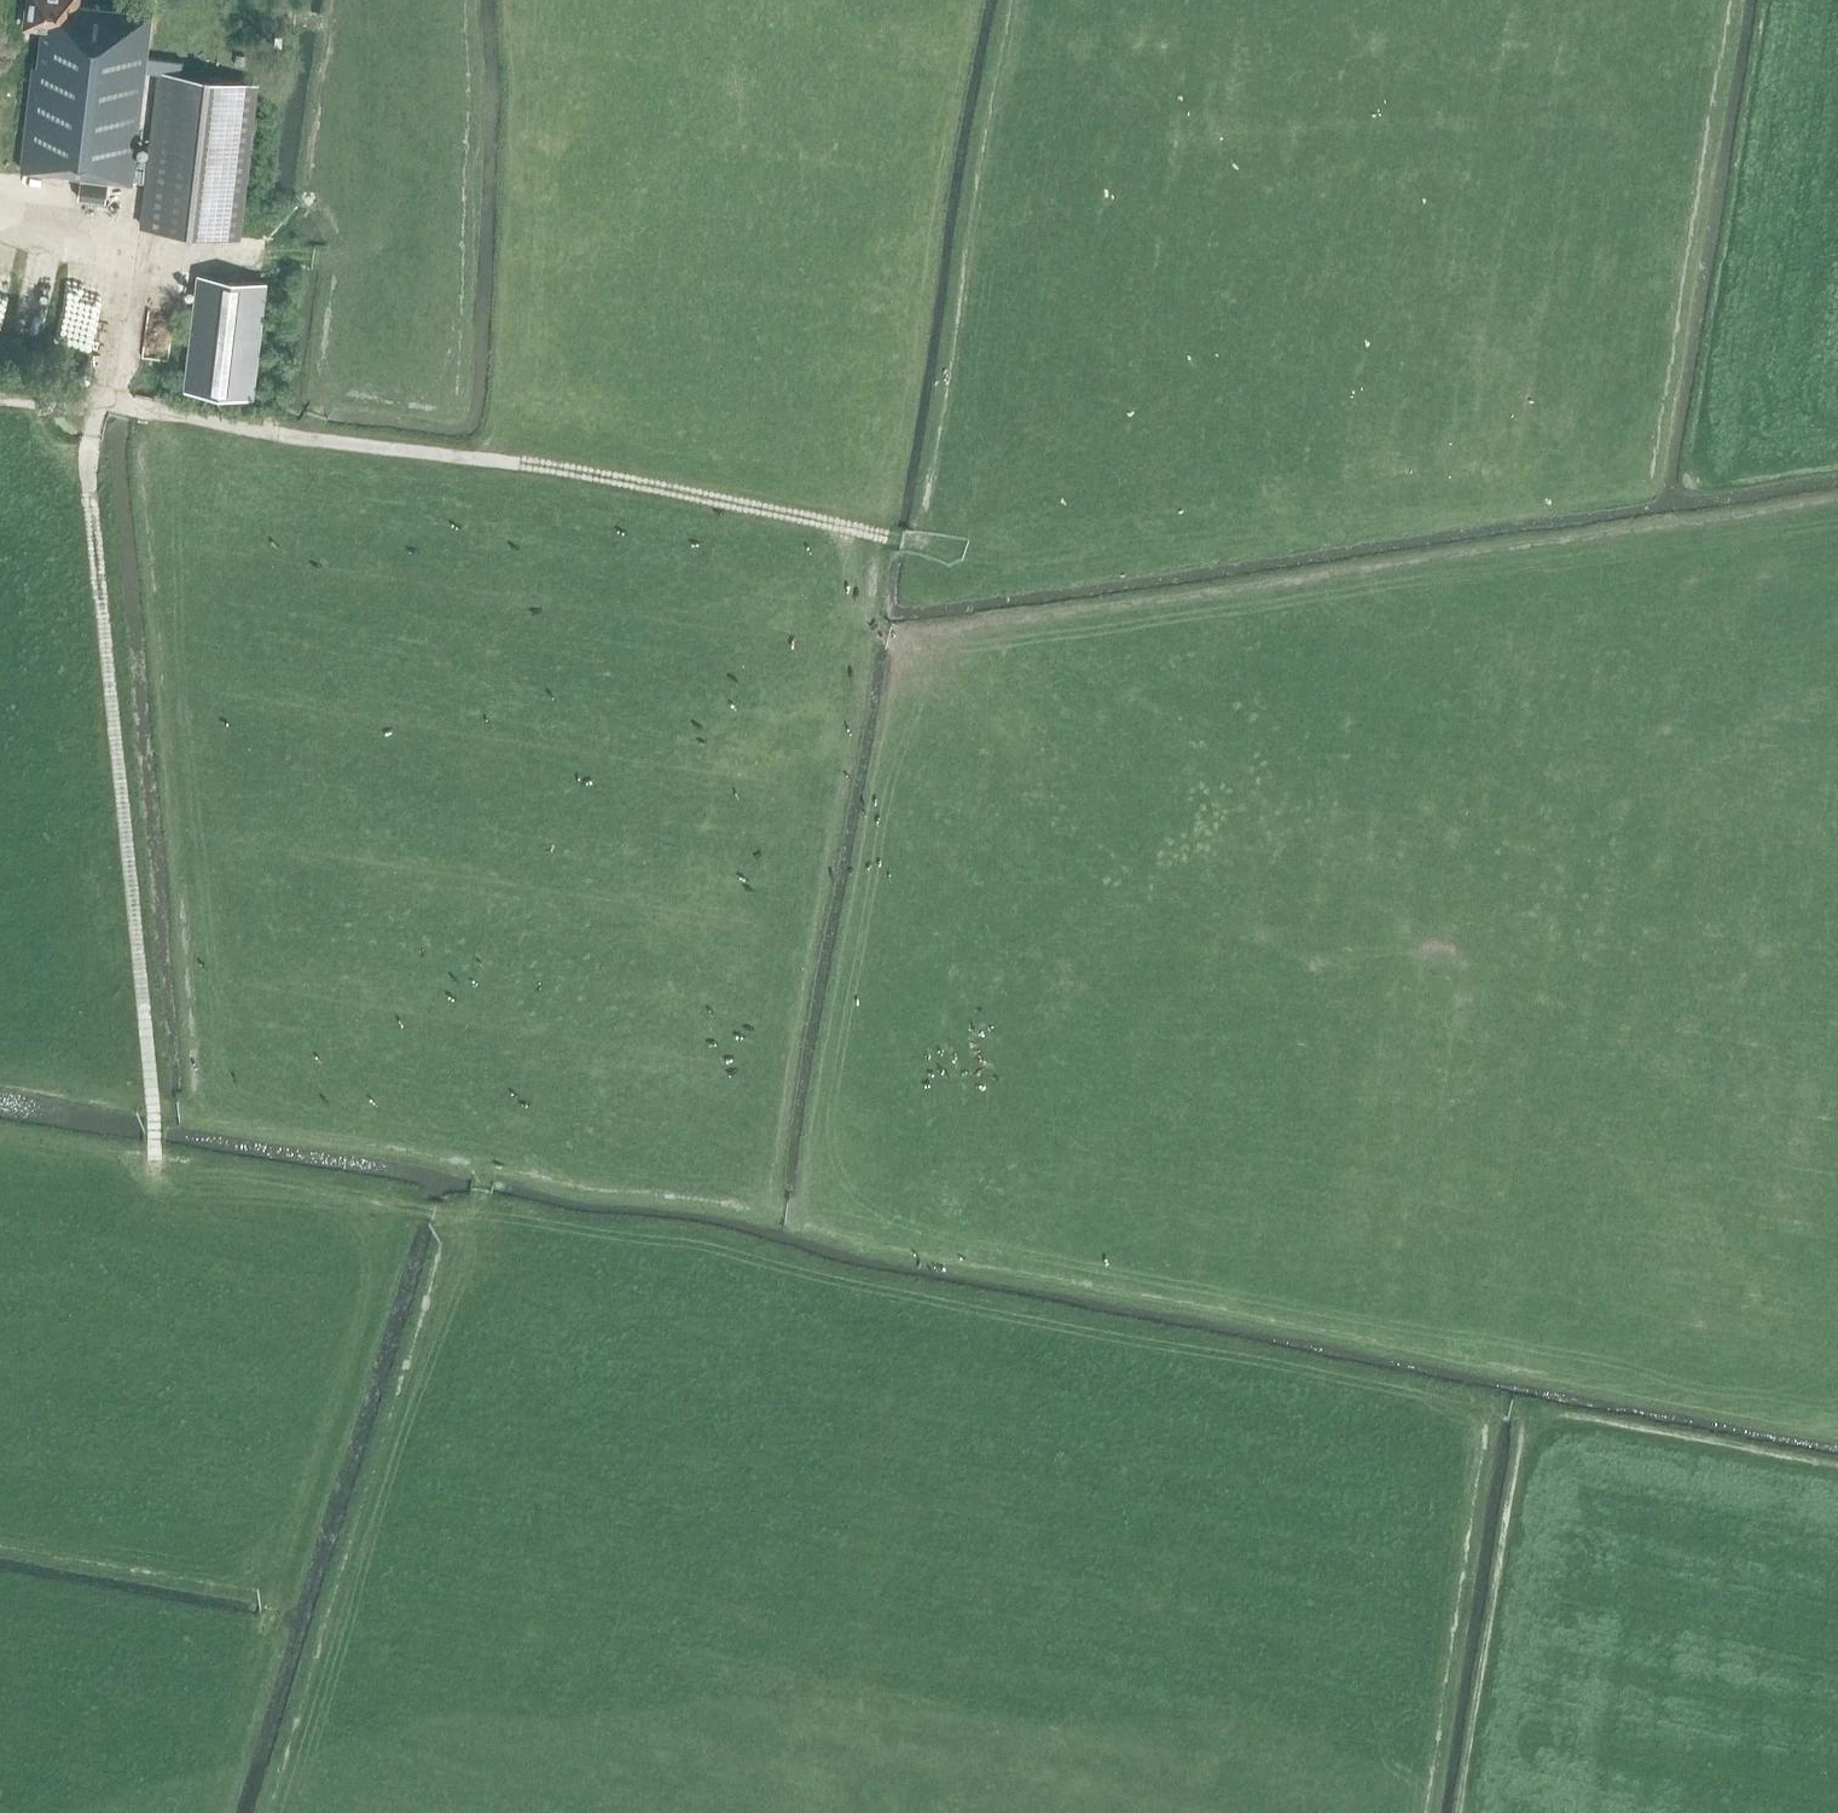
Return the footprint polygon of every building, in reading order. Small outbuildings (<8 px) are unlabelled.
[(26,26),(63,30),(55,98),(45,96),(36,167),(68,171),(68,174),(131,182),(137,137),(150,138),(140,225),(238,238),(257,84),(159,71),(153,123),(139,121),(152,14),(79,4),(79,0),(29,0),(26,26)] [(123,186),(79,181),(77,200),(122,204),(123,186)] [(197,275),(183,388),(251,396),(265,283),(197,275)]
